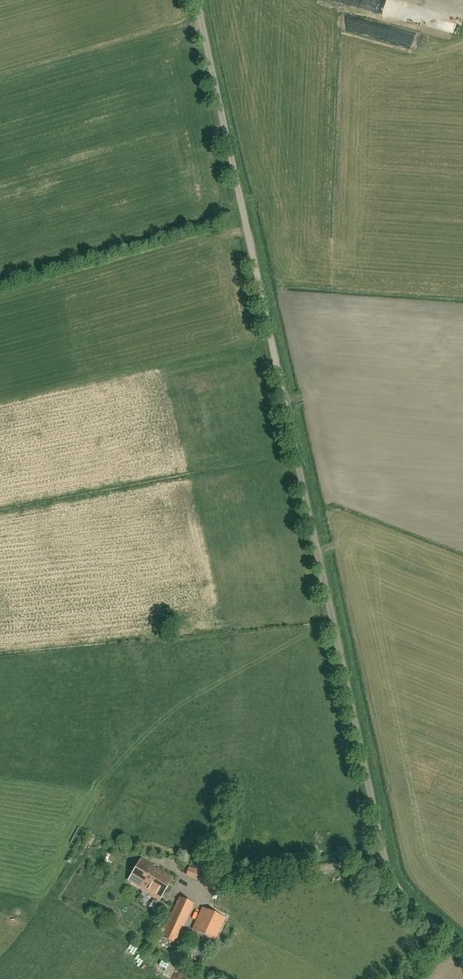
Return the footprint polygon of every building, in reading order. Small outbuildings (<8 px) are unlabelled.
[(200,854),(196,869),(189,867),(186,876),(208,883),(211,873),(204,871),(208,857),(200,854)] [(173,877),(143,858),(129,880),(160,898),(173,877)] [(180,897),(161,936),(176,943),(194,904),(180,897)] [(225,918),(217,915),(201,908),(192,930),(198,932),(194,939),(211,947),(214,940),(215,940),(225,918)] [(190,940),(185,952),(195,955),(199,943),(190,940)]
